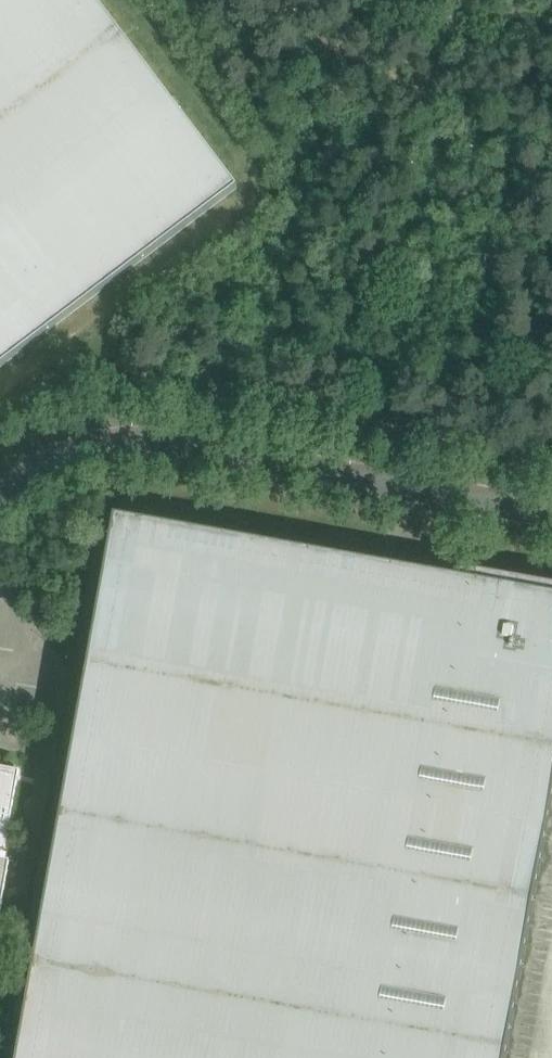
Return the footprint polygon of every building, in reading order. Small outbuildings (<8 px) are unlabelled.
[(237,188),(95,0),(0,0),(0,367),(237,188)] [(114,514),(16,1057),(504,1057),(551,789),(551,592),(456,575),(456,576),(114,514)] [(0,766),(0,850),(4,850),(18,769),(0,766)] [(9,859),(0,858),(0,911),(9,859)]
